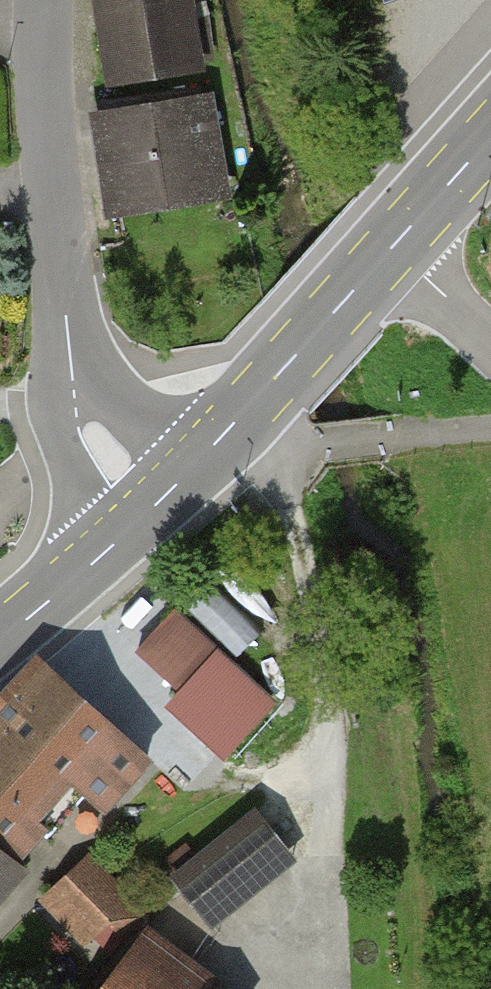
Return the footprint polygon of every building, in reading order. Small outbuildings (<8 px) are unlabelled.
[(198,0),(102,0),(118,108),(213,93),(198,0)] [(112,223),(230,205),(213,93),(118,108),(95,112),(112,223)] [(230,759),(282,701),(179,608),(141,650),(188,691),(173,708),(230,759)] [(0,710),(0,910),(38,868),(26,857),(85,791),(111,814),(159,760),(47,659),(0,710)] [(312,854),(267,797),(174,872),(220,929),(312,854)] [(142,907),(96,853),(41,899),(87,953),(142,907)] [(107,988),(213,988),(210,986),(216,978),(155,929),(107,988)]
